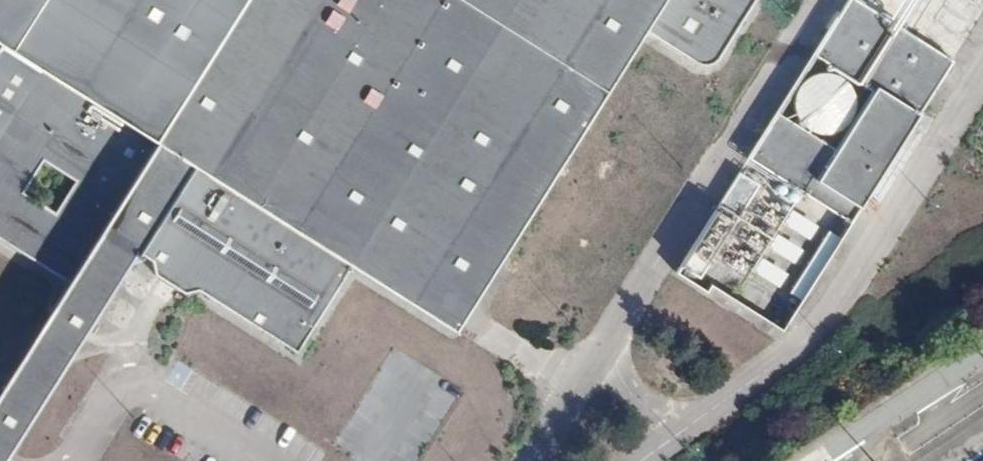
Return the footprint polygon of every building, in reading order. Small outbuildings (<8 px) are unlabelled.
[(8,53),(0,65),(0,246),(70,288),(56,311),(91,332),(107,306),(139,257),(152,265),(155,276),(182,295),(197,293),(291,350),(351,270),(450,330),(652,34),(698,64),(709,64),(719,58),(754,0),(0,0),(0,48),(8,53)] [(943,51),(850,0),(832,0),(679,277),(786,335),(943,51)] [(91,332),(56,311),(0,400),(0,460),(9,460),(91,332)] [(185,382),(190,365),(177,361),(171,378),(185,382)]
